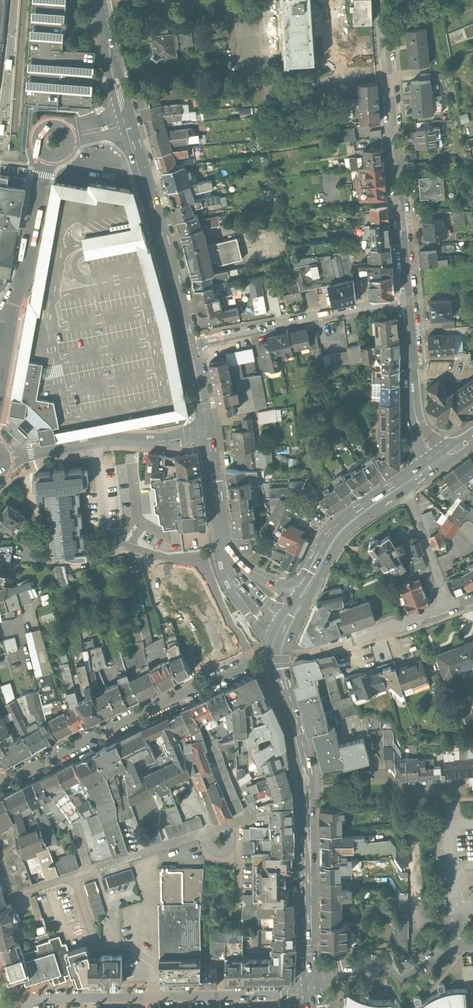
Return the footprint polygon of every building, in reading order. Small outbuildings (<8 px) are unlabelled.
[(92,109),(95,52),(64,50),(67,0),(33,0),(27,89),(26,103),(34,104),(33,109),(71,112),(71,107),(82,108),(92,109)] [(288,58),(314,57),(311,0),(285,0),(288,58)] [(356,1),(354,1),(355,17),(373,16),(372,0),(356,0),(356,1)] [(153,32),(155,51),(152,53),(157,57),(160,54),(161,54),(162,61),(178,59),(176,44),(193,42),(192,28),(177,30),(176,24),(160,26),(161,31),(153,32)] [(425,28),(407,29),(410,65),(428,63),(425,28)] [(361,103),(380,102),(378,78),(359,80),(361,103)] [(414,113),(443,111),(442,102),(432,103),(430,80),(412,81),(414,113)] [(177,87),(136,90),(141,106),(159,100),(160,100),(159,95),(162,96),(178,94),(177,87)] [(251,95),(242,95),(243,104),(251,104),(251,95)] [(180,104),(161,106),(159,100),(141,106),(144,119),(163,113),(181,111),(181,105),(180,104)] [(380,102),(361,103),(362,119),(381,117),(380,102)] [(250,106),(240,107),(241,115),(250,114),(250,106)] [(195,110),(189,111),(181,111),(181,119),(191,118),(191,121),(197,120),(195,110)] [(181,119),(181,111),(163,113),(144,119),(148,131),(165,126),(164,121),(181,119)] [(415,121),(416,129),(434,128),(434,126),(433,120),(415,121)] [(344,125),(346,138),(357,136),(355,124),(344,125)] [(434,128),(416,129),(416,130),(417,140),(417,146),(436,144),(439,144),(438,137),(442,136),(441,125),(434,126),(434,128)] [(151,143),(169,138),(186,136),(185,129),(167,131),(165,126),(148,131),(151,143)] [(172,150),(171,145),(188,143),(187,136),(186,136),(169,138),(151,143),(155,155),(172,150)] [(364,145),(365,164),(384,161),(383,144),(376,144),(375,142),(369,142),(370,145),(364,145)] [(188,148),(172,150),(155,155),(159,168),(176,163),(175,157),(189,156),(188,148)] [(351,166),(358,165),(356,153),(346,154),(347,166),(351,166)] [(365,164),(358,165),(360,195),(369,195),(369,196),(387,194),(384,161),(365,164)] [(188,178),(190,176),(192,175),(190,169),(186,171),(184,164),(163,171),(165,178),(164,178),(166,184),(167,184),(169,191),(190,184),(188,178)] [(352,178),(351,166),(347,166),(339,168),(340,179),(352,178)] [(420,176),(421,197),(429,196),(429,198),(438,197),(437,191),(441,191),(440,174),(420,176)] [(0,176),(0,277),(7,279),(10,279),(14,255),(12,254),(17,224),(25,180),(0,176)] [(201,182),(203,189),(213,186),(211,179),(201,182)] [(352,180),(340,181),(341,197),(353,196),(352,180)] [(13,398),(10,412),(14,413),(12,424),(13,424),(21,433),(30,442),(42,439),(42,443),(144,423),(145,425),(146,427),(147,428),(148,428),(151,429),(154,429),(184,423),(186,421),(188,416),(169,320),(145,234),(133,192),(91,184),(90,189),(54,182),(33,301),(30,301),(28,316),(13,398)] [(169,191),(173,205),(195,199),(192,192),(203,189),(201,182),(190,184),(169,191)] [(219,194),(204,197),(202,198),(203,205),(209,204),(210,209),(222,207),(221,201),(224,200),(223,197),(220,197),(219,194)] [(195,199),(173,205),(177,220),(195,215),(192,204),(195,203),(195,207),(203,205),(202,198),(197,199),(195,199)] [(372,218),(372,221),(389,220),(388,203),(371,205),(372,218)] [(453,210),(454,223),(466,221),(464,209),(453,210)] [(197,215),(195,215),(177,220),(181,234),(203,227),(212,226),(211,217),(199,220),(197,215)] [(211,217),(212,226),(220,225),(219,216),(211,217)] [(442,218),(441,217),(423,219),(424,229),(425,229),(425,237),(433,236),(434,237),(436,237),(437,236),(447,235),(446,226),(443,226),(442,218)] [(370,221),(371,235),(390,233),(389,220),(372,221),(370,221)] [(203,227),(181,234),(183,240),(205,235),(203,227)] [(371,235),(372,245),(391,244),(390,233),(371,235)] [(205,235),(183,240),(193,278),(214,274),(212,263),(218,262),(219,266),(242,260),(237,238),(207,246),(205,235)] [(373,261),(393,259),(391,244),(372,245),(373,261)] [(438,263),(438,257),(437,248),(420,249),(421,264),(438,263)] [(329,282),(354,277),(351,249),(318,254),(319,260),(323,284),(329,282)] [(441,256),(438,257),(438,263),(452,262),(452,258),(454,258),(454,254),(441,256)] [(369,268),(370,274),(393,270),(393,259),(373,261),(359,262),(360,269),(369,268)] [(298,282),(299,288),(321,284),(323,284),(319,260),(294,265),(298,282)] [(393,270),(370,274),(371,295),(395,293),(393,270)] [(212,281),(220,279),(218,273),(214,274),(193,278),(195,290),(213,287),(212,281)] [(354,277),(355,289),(362,288),(361,276),(354,277)] [(261,277),(249,279),(252,297),(264,295),(261,277)] [(329,282),(330,288),(334,304),(357,299),(355,289),(354,277),(329,282)] [(298,282),(283,285),(286,300),(301,297),(299,288),(298,282)] [(283,285),(275,286),(279,302),(286,300),(283,285)] [(214,291),(213,287),(195,290),(197,302),(225,296),(224,289),(214,291)] [(229,307),(226,296),(225,296),(197,302),(202,323),(239,316),(238,308),(225,311),(224,308),(229,307)] [(428,301),(429,308),(431,308),(431,318),(443,317),(451,316),(452,316),(451,307),(453,307),(453,299),(450,299),(450,298),(437,299),(430,300),(430,301),(428,301)] [(21,315),(5,397),(13,398),(28,316),(21,315)] [(375,317),(377,343),(382,342),(399,340),(397,315),(375,317)] [(451,319),(451,316),(443,317),(444,327),(453,326),(455,326),(454,319),(451,319)] [(289,332),(293,348),(310,345),(311,344),(309,334),(308,329),(289,332)] [(264,369),(265,369),(281,366),(280,362),(285,361),(283,354),(293,352),(293,348),(289,332),(268,337),(269,341),(259,343),(264,369)] [(455,352),(464,352),(462,332),(454,332),(429,334),(429,344),(430,354),(455,352)] [(311,344),(310,345),(311,350),(319,348),(316,333),(309,334),(311,344)] [(382,354),(400,354),(399,340),(382,342),(382,354)] [(363,357),(372,356),(373,354),(377,354),(375,343),(361,345),(362,347),(363,357)] [(362,347),(348,349),(348,350),(350,361),(363,359),(363,357),(362,347)] [(225,354),(227,360),(231,381),(243,379),(240,364),(255,362),(252,349),(225,354)] [(323,355),(325,367),(350,361),(348,350),(323,355)] [(455,352),(456,360),(471,360),(471,352),(464,352),(455,352)] [(382,356),(382,368),(400,368),(400,354),(382,354),(382,356)] [(376,368),(382,368),(382,356),(372,356),(372,368),(376,368)] [(231,381),(227,360),(210,363),(214,384),(231,381)] [(265,369),(267,379),(288,375),(285,361),(280,362),(281,366),(265,369)] [(382,371),(382,382),(400,382),(400,368),(382,368),(382,371)] [(260,375),(249,377),(256,410),(267,408),(260,375)] [(430,402),(441,419),(450,413),(455,421),(472,409),(472,410),(472,379),(451,395),(440,379),(430,385),(438,396),(436,398),(430,402)] [(214,384),(219,414),(236,411),(234,401),(238,400),(236,391),(232,392),(231,381),(214,384)] [(381,382),(381,400),(400,400),(400,382),(382,382),(381,382)] [(430,385),(428,387),(436,398),(438,396),(430,385)] [(386,475),(400,466),(400,400),(381,400),(380,400),(380,451),(373,456),(386,475)] [(441,419),(430,402),(427,404),(439,421),(441,419)] [(277,420),(275,409),(258,412),(260,424),(277,420)] [(455,421),(458,424),(472,413),(472,410),(472,409),(455,421)] [(237,453),(254,451),(251,419),(243,420),(244,428),(235,429),(236,433),(234,433),(236,453),(237,453)] [(22,449),(30,442),(21,433),(13,424),(5,432),(22,449)] [(239,470),(249,469),(256,469),(254,451),(237,453),(239,470)] [(150,484),(163,482),(163,476),(156,475),(158,457),(149,456),(145,484),(150,484)] [(178,480),(200,477),(197,456),(175,459),(178,480)] [(386,475),(373,456),(362,463),(376,483),(386,475)] [(464,480),(468,477),(472,473),(472,460),(470,456),(454,468),(464,480)] [(359,494),(376,483),(362,463),(345,475),(359,494)] [(451,495),(454,499),(466,486),(468,485),(464,480),(454,468),(445,475),(450,482),(442,490),(447,497),(451,495)] [(38,480),(32,480),(33,493),(35,492),(36,496),(47,495),(47,500),(44,500),(45,512),(48,512),(49,522),(47,522),(48,534),(51,534),(51,545),(48,545),(50,557),(53,556),(53,562),(65,561),(65,564),(74,565),(86,564),(86,558),(81,558),(81,553),(84,553),(82,542),(79,542),(79,531),(81,531),(80,519),(77,519),(76,509),(79,508),(78,497),(75,497),(75,492),(86,491),(86,487),(87,487),(86,475),(81,475),(81,472),(69,474),(69,477),(64,477),(64,472),(53,473),(54,478),(49,479),(49,476),(37,477),(38,480)] [(247,483),(247,479),(264,478),(264,472),(227,472),(228,486),(247,483)] [(359,494),(345,475),(333,484),(336,488),(348,502),(359,494)] [(150,484),(151,490),(154,491),(156,506),(153,508),(154,516),(158,518),(159,528),(163,529),(163,534),(179,532),(207,529),(204,510),(202,509),(201,504),(203,502),(200,477),(178,480),(163,482),(150,484)] [(257,501),(256,492),(251,492),(250,483),(247,483),(228,486),(230,504),(257,501)] [(263,491),(262,486),(262,483),(250,483),(251,492),(256,492),(263,491)] [(289,483),(289,489),(301,494),(305,483),(289,483)] [(270,501),(280,500),(295,507),(301,494),(289,489),(270,490),(269,486),(262,486),(263,491),(264,501),(270,501)] [(471,490),(466,486),(458,496),(464,500),(471,490)] [(331,515),(348,502),(336,488),(330,492),(328,489),(323,492),(326,496),(320,500),(329,511),(331,515)] [(271,508),(276,508),(280,500),(270,501),(271,508)] [(276,508),(271,520),(279,524),(286,527),(295,507),(280,500),(276,508)] [(258,509),(257,501),(230,504),(232,519),(254,516),(253,510),(258,509)] [(459,524),(465,514),(469,509),(459,502),(449,517),(459,524)] [(0,527),(0,531),(3,533),(4,532),(13,538),(14,537),(17,533),(19,535),(20,535),(27,525),(24,523),(24,522),(8,510),(8,511),(5,508),(0,514),(0,526),(0,527)] [(265,508),(258,509),(253,510),(254,516),(254,517),(266,515),(265,508)] [(422,514),(427,528),(434,525),(430,516),(433,515),(432,510),(422,514)] [(256,537),(254,517),(254,516),(232,519),(234,539),(256,537)] [(427,528),(430,535),(441,529),(447,533),(451,536),(459,524),(449,517),(448,516),(443,524),(441,522),(434,525),(427,528)] [(277,529),(279,524),(271,520),(268,526),(277,529)] [(469,520),(466,520),(459,527),(472,538),(472,524),(469,520)] [(283,550),(288,552),(301,558),(308,543),(303,541),(305,535),(286,527),(279,524),(277,529),(273,537),(280,540),(278,543),(285,546),(283,550)] [(179,532),(182,558),(188,557),(187,556),(211,553),(207,534),(207,529),(179,532)] [(446,547),(442,537),(447,533),(441,529),(430,535),(435,551),(446,547)] [(370,544),(370,546),(369,547),(376,558),(373,560),(377,566),(381,564),(390,577),(406,565),(401,559),(402,558),(397,552),(405,546),(401,542),(396,546),(389,536),(380,543),(378,540),(377,541),(375,541),(374,540),(370,544)] [(416,568),(425,564),(421,553),(424,552),(419,541),(412,543),(416,554),(412,556),(416,568)] [(446,547),(435,551),(438,556),(448,552),(446,547)] [(278,556),(275,564),(294,573),(301,558),(288,552),(285,559),(278,556)] [(472,588),(472,564),(472,563),(471,564),(471,569),(461,576),(468,589),(472,588)] [(68,597),(68,587),(73,587),(72,581),(65,582),(65,573),(53,574),(55,597),(68,597)] [(468,589),(461,576),(460,575),(447,581),(454,594),(468,589)] [(405,583),(400,585),(410,612),(430,605),(420,578),(415,580),(414,578),(404,581),(405,583)] [(10,600),(0,598),(0,615),(2,614),(14,607),(26,603),(30,602),(28,594),(10,600)] [(326,620),(331,608),(341,606),(343,605),(342,598),(319,602),(316,606),(309,621),(323,626),(325,619),(326,620)] [(14,607),(2,614),(6,627),(18,623),(18,621),(30,617),(26,603),(14,607)] [(343,620),(336,622),(341,635),(375,623),(368,603),(361,606),(343,612),(340,613),(343,620)] [(133,618),(142,653),(143,658),(152,656),(142,616),(133,618)] [(299,642),(304,648),(341,635),(336,622),(324,627),(323,626),(309,621),(299,642)] [(437,654),(444,674),(445,674),(449,682),(462,677),(459,668),(469,665),(467,660),(472,658),(472,640),(437,654)] [(158,668),(165,665),(162,653),(160,647),(156,649),(158,652),(152,656),(143,658),(146,674),(148,673),(158,668)] [(424,647),(413,651),(415,657),(426,653),(424,647)] [(165,665),(167,672),(177,692),(189,686),(179,667),(174,650),(162,653),(165,665)] [(12,652),(1,655),(4,667),(15,664),(12,652)] [(138,679),(142,681),(144,686),(136,689),(128,693),(133,703),(134,702),(138,712),(158,702),(148,683),(147,681),(147,678),(146,674),(143,658),(142,653),(132,656),(138,679)] [(85,663),(89,662),(88,654),(80,656),(81,664),(84,676),(85,683),(89,683),(85,663)] [(85,683),(86,686),(95,682),(96,682),(104,679),(100,666),(102,665),(102,660),(99,661),(99,660),(97,661),(96,656),(94,656),(94,654),(91,655),(93,662),(89,662),(85,663),(89,683),(85,683)] [(113,677),(118,693),(127,690),(120,669),(117,658),(107,663),(109,676),(112,674),(113,677)] [(396,669),(403,689),(413,685),(415,690),(430,685),(429,680),(422,659),(421,659),(421,660),(417,661),(416,661),(416,662),(396,669)] [(328,663),(335,683),(341,681),(334,661),(328,663)] [(109,676),(107,663),(105,664),(102,665),(100,666),(104,679),(104,681),(113,677),(112,674),(109,676)] [(328,663),(316,667),(327,696),(328,704),(330,713),(340,711),(334,690),(333,691),(331,684),(335,683),(328,663)] [(84,676),(81,664),(72,666),(75,678),(84,676)] [(387,697),(388,700),(405,695),(403,689),(396,669),(394,664),(368,673),(370,678),(379,675),(387,697)] [(160,674),(164,675),(148,683),(158,702),(177,692),(167,672),(165,665),(158,668),(160,674)] [(127,690),(128,693),(136,689),(134,683),(137,682),(133,666),(120,669),(127,690)] [(327,696),(316,667),(293,674),(299,695),(293,697),(297,712),(319,707),(328,704),(327,696)] [(352,709),(387,697),(379,675),(370,678),(344,688),(351,708),(352,709)] [(84,676),(75,678),(82,709),(85,709),(86,712),(76,716),(86,738),(101,730),(91,708),(86,686),(85,683),(84,676)] [(68,705),(73,704),(67,681),(65,681),(65,686),(63,686),(68,705)] [(45,735),(50,733),(46,716),(56,714),(51,697),(46,699),(45,696),(42,697),(38,682),(32,683),(38,706),(45,735)] [(101,730),(114,724),(104,702),(96,682),(95,682),(86,686),(91,708),(101,730)] [(223,703),(232,721),(233,730),(234,748),(246,747),(245,742),(253,740),(250,728),(244,728),(243,716),(245,713),(243,707),(260,699),(254,687),(234,697),(234,698),(223,703)] [(128,693),(127,690),(118,693),(120,695),(117,696),(127,717),(138,712),(134,702),(133,703),(128,693)] [(127,717),(117,696),(112,698),(121,720),(127,717)] [(121,720),(112,698),(104,702),(114,724),(121,720)] [(245,713),(251,710),(263,706),(260,699),(243,707),(245,713)] [(9,702),(2,704),(1,701),(0,701),(0,716),(1,716),(1,717),(3,716),(4,719),(12,715),(13,714),(13,713),(12,713),(9,702)] [(220,727),(225,725),(226,733),(233,730),(232,721),(223,703),(206,712),(214,729),(218,727),(220,726),(220,727)] [(72,745),(86,738),(76,716),(73,704),(68,705),(65,706),(69,720),(71,719),(73,722),(63,727),(72,745)] [(331,723),(332,722),(328,704),(319,707),(328,742),(333,740),(336,740),(331,723)] [(16,711),(17,713),(18,718),(24,734),(32,732),(36,741),(45,758),(55,754),(45,735),(38,706),(24,709),(16,711)] [(263,706),(251,710),(251,712),(254,725),(250,726),(250,728),(253,740),(265,736),(258,723),(269,719),(263,706)] [(311,746),(328,742),(319,707),(297,712),(307,747),(311,746)] [(352,709),(351,708),(340,711),(330,713),(332,722),(333,722),(354,716),(352,709)] [(215,731),(214,729),(206,712),(189,720),(197,736),(201,734),(202,736),(201,737),(230,813),(230,814),(237,811),(224,784),(218,763),(216,753),(222,751),(217,737),(215,731)] [(17,713),(13,714),(12,715),(20,734),(13,737),(17,745),(19,749),(21,750),(25,756),(31,766),(45,758),(36,741),(32,732),(24,734),(18,718),(17,713)] [(20,734),(12,715),(4,719),(4,720),(7,725),(2,727),(3,729),(8,727),(11,732),(13,737),(20,734)] [(333,722),(336,733),(359,726),(354,716),(333,722)] [(272,751),(281,746),(281,745),(269,719),(258,723),(265,736),(270,750),(272,749),(272,751)] [(199,742),(197,736),(189,720),(179,724),(188,739),(190,747),(199,742)] [(55,730),(62,727),(61,721),(52,723),(55,730)] [(200,803),(213,839),(219,837),(215,825),(211,815),(201,789),(198,781),(193,765),(188,748),(190,747),(188,739),(179,724),(167,731),(178,755),(189,788),(190,791),(193,790),(198,804),(200,803)] [(7,748),(2,737),(11,732),(8,727),(3,729),(0,730),(0,751),(7,748)] [(72,745),(63,727),(62,727),(55,730),(50,733),(45,735),(55,754),(72,745)] [(178,755),(167,731),(167,730),(156,735),(156,734),(150,737),(150,738),(140,743),(147,755),(151,764),(154,771),(157,769),(155,767),(163,763),(159,755),(164,753),(173,771),(174,775),(173,776),(159,783),(168,799),(189,788),(178,755)] [(233,730),(226,733),(217,737),(222,751),(216,753),(218,763),(226,762),(226,772),(232,771),(232,774),(235,774),(233,752),(234,752),(234,748),(233,730)] [(391,733),(383,734),(383,743),(385,779),(395,778),(392,743),(391,733)] [(383,734),(363,735),(367,746),(379,743),(383,743),(383,734)] [(265,736),(253,740),(245,742),(246,747),(247,761),(258,756),(270,750),(265,736)] [(328,742),(311,746),(321,783),(342,778),(338,761),(335,762),(334,757),(337,757),(333,740),(328,742)] [(458,741),(459,747),(459,749),(444,750),(445,754),(445,762),(446,775),(472,773),(472,748),(469,748),(468,742),(458,741)] [(205,761),(199,742),(190,747),(188,748),(190,756),(193,765),(202,762),(205,761)] [(404,742),(392,743),(395,778),(407,778),(405,757),(401,758),(401,750),(405,750),(404,742)] [(151,764),(147,755),(140,743),(114,757),(124,781),(126,784),(124,785),(123,786),(127,810),(128,817),(128,818),(156,805),(159,811),(170,805),(168,799),(159,783),(157,784),(140,792),(137,784),(150,777),(144,767),(151,764)] [(409,743),(410,757),(417,756),(416,743),(409,743)] [(281,746),(272,751),(274,756),(282,753),(281,746)] [(246,747),(234,748),(234,752),(233,752),(235,774),(236,792),(244,787),(249,784),(248,771),(247,761),(246,747)] [(0,751),(0,780),(5,781),(31,766),(25,756),(21,750),(15,753),(18,758),(12,761),(7,748),(0,751)] [(284,762),(282,753),(274,756),(270,759),(275,767),(284,762)] [(338,760),(338,761),(342,778),(343,781),(368,775),(362,754),(338,760)] [(434,758),(434,760),(439,760),(439,762),(445,762),(445,754),(430,755),(430,758),(434,758)] [(248,771),(251,769),(260,764),(261,763),(258,756),(247,761),(248,771)] [(410,757),(405,757),(407,778),(419,777),(418,759),(417,756),(410,757)] [(124,781),(114,757),(94,767),(97,773),(96,773),(104,789),(113,816),(113,822),(114,822),(115,828),(120,826),(118,813),(114,799),(118,798),(115,791),(112,792),(110,785),(117,782),(118,784),(124,781)] [(429,758),(418,759),(419,777),(441,775),(440,765),(435,766),(429,766),(429,758)] [(275,767),(270,759),(261,763),(260,764),(265,773),(271,769),(275,767)] [(202,762),(193,765),(198,781),(201,789),(211,785),(202,762)] [(287,781),(284,762),(275,767),(271,769),(265,773),(262,775),(264,783),(265,787),(282,782),(287,781)] [(265,773),(260,764),(251,769),(256,779),(262,775),(265,773)] [(89,814),(95,825),(97,831),(103,848),(111,873),(126,868),(116,837),(116,835),(115,828),(114,822),(113,822),(113,816),(104,789),(96,773),(97,773),(94,767),(74,777),(87,801),(84,803),(89,814)] [(264,783),(262,775),(256,779),(255,780),(253,781),(249,784),(244,787),(248,793),(248,792),(264,783)] [(87,801),(74,777),(71,779),(83,801),(68,810),(70,814),(75,811),(81,819),(87,816),(89,814),(84,803),(87,801)] [(71,779),(55,787),(66,807),(68,810),(83,801),(71,779)] [(268,794),(263,794),(255,797),(258,804),(286,795),(282,782),(265,787),(268,794)] [(211,785),(201,789),(211,815),(222,810),(215,795),(211,785)] [(52,816),(66,807),(55,787),(38,795),(45,809),(47,808),(49,812),(52,816)] [(248,793),(244,787),(236,792),(240,799),(250,795),(248,792),(248,793)] [(45,809),(38,795),(30,799),(40,817),(42,816),(49,812),(47,808),(45,809)] [(250,795),(240,799),(244,808),(258,804),(255,797),(252,798),(250,795)] [(258,824),(256,819),(291,807),(286,795),(258,804),(244,808),(252,826),(258,824)] [(45,861),(55,858),(44,828),(49,826),(45,823),(42,816),(40,817),(30,799),(21,803),(30,823),(45,861)] [(50,875),(45,861),(30,823),(21,803),(1,814),(12,837),(9,838),(15,862),(20,875),(23,873),(21,868),(33,865),(39,883),(51,879),(50,875)] [(170,805),(159,811),(159,812),(164,824),(175,821),(170,805)] [(68,810),(66,807),(52,816),(69,839),(82,832),(75,822),(70,814),(68,810)] [(291,807),(256,819),(258,824),(265,822),(271,821),(292,820),(291,807)] [(215,825),(219,837),(232,831),(225,815),(222,810),(211,815),(215,825)] [(75,811),(70,814),(75,822),(81,819),(75,811)] [(230,814),(230,813),(225,815),(232,831),(233,833),(245,829),(237,811),(230,814)] [(45,823),(49,826),(51,826),(61,838),(65,842),(69,839),(52,816),(49,812),(42,816),(45,823)] [(0,814),(0,879),(9,907),(30,900),(20,875),(15,862),(9,838),(12,837),(1,814),(0,814)] [(87,816),(81,819),(75,822),(82,832),(92,826),(87,816)] [(292,820),(271,821),(272,826),(272,833),(292,832),(292,825),(292,820)] [(181,838),(175,821),(164,824),(169,840),(163,842),(167,855),(184,849),(181,838)] [(342,824),(342,822),(319,823),(319,847),(341,847),(341,836),(344,836),(344,824),(342,824)] [(120,826),(115,828),(116,835),(116,837),(130,833),(127,824),(120,826)] [(97,831),(86,835),(92,851),(103,848),(97,831)] [(181,838),(184,849),(202,843),(198,832),(181,838)] [(292,832),(272,833),(269,833),(270,842),(271,854),(293,853),(292,832)] [(271,854),(270,842),(248,843),(248,854),(262,854),(271,854)] [(143,863),(160,857),(156,844),(139,850),(143,863)] [(319,858),(352,858),(366,856),(366,854),(363,854),(363,850),(353,851),(341,851),(341,847),(319,847),(319,858)] [(271,854),(262,854),(262,861),(271,861),(271,869),(291,869),(293,868),(293,853),(271,854)] [(366,856),(352,858),(352,866),(355,869),(356,869),(378,867),(393,865),(394,867),(408,865),(408,853),(366,856)] [(248,854),(241,854),(242,869),(251,869),(254,869),(254,857),(249,857),(248,854)] [(338,876),(341,876),(341,872),(337,873),(337,866),(352,866),(352,858),(319,858),(320,876),(338,876)] [(378,867),(356,869),(356,876),(367,876),(378,876),(379,876),(378,867)] [(72,868),(50,875),(51,879),(56,891),(76,885),(72,868)] [(291,869),(271,869),(254,869),(251,869),(251,910),(251,917),(259,917),(287,917),(287,905),(283,905),(283,899),(285,899),(285,894),(283,894),(283,886),(290,886),(290,877),(291,877),(291,869)] [(320,879),(320,893),(339,893),(339,885),(350,885),(350,876),(341,876),(338,876),(338,879),(320,879)] [(0,879),(0,910),(0,909),(9,907),(0,879)] [(51,879),(39,883),(43,896),(56,891),(51,879)] [(198,932),(202,883),(168,884),(156,884),(158,973),(199,972),(198,932)] [(129,884),(100,894),(103,905),(133,895),(129,884)] [(320,893),(320,907),(339,907),(339,893),(320,893)] [(408,893),(395,893),(395,912),(408,912),(408,893)] [(96,907),(93,897),(82,900),(93,933),(104,929),(96,907)] [(320,907),(320,921),(340,920),(340,913),(350,913),(350,907),(339,907),(320,907)] [(27,914),(31,924),(37,922),(33,912),(27,914)] [(251,917),(244,917),(245,919),(241,922),(241,933),(245,939),(257,939),(258,932),(259,917),(251,917)] [(287,917),(259,917),(258,932),(273,931),(293,931),(293,917),(287,917)] [(4,920),(0,921),(0,944),(13,940),(11,933),(13,932),(8,919),(4,920)] [(320,921),(320,939),(340,938),(340,929),(340,920),(320,921)] [(409,938),(408,920),(395,920),(394,920),(394,926),(383,926),(383,938),(393,938),(407,938),(409,938)] [(40,931),(37,924),(31,926),(34,933),(40,931)] [(340,929),(340,938),(346,938),(349,938),(353,938),(353,929),(340,929)] [(273,931),(273,937),(273,942),(271,942),(271,946),(272,946),(294,945),(293,931),(273,931)] [(40,933),(34,935),(36,942),(39,951),(45,948),(40,933)] [(320,939),(320,965),(347,963),(346,938),(340,938),(320,939)] [(395,957),(407,952),(407,938),(393,938),(395,957)] [(13,940),(0,944),(0,963),(17,958),(20,957),(15,940),(13,940)] [(229,942),(228,946),(225,955),(240,955),(240,945),(229,942)] [(215,943),(213,955),(225,955),(228,946),(215,943)] [(294,945),(272,946),(272,952),(271,952),(271,957),(273,957),(273,962),(294,962),(294,945)] [(88,972),(84,962),(70,966),(71,968),(67,969),(64,959),(60,961),(57,952),(46,955),(47,956),(34,960),(35,965),(21,970),(17,958),(0,963),(0,972),(2,979),(4,978),(6,985),(3,986),(7,1000),(20,995),(23,1002),(50,994),(52,1001),(65,997),(63,993),(70,991),(73,1001),(86,997),(88,996),(88,985),(86,978),(88,978),(88,972)] [(223,973),(223,961),(225,955),(213,955),(211,955),(209,973),(223,973)] [(223,973),(224,976),(241,975),(241,971),(240,955),(225,955),(223,961),(223,973)] [(292,990),(294,962),(273,962),(272,962),(272,975),(246,975),(246,971),(241,971),(241,975),(224,976),(224,998),(285,997),(292,990)] [(465,964),(465,979),(472,978),(472,964),(465,964)] [(88,972),(88,978),(86,978),(88,985),(88,996),(86,997),(87,998),(87,1001),(96,1001),(100,1000),(100,972),(96,972),(88,972)] [(120,972),(100,972),(100,1000),(120,1000),(120,972)] [(199,972),(158,973),(159,999),(199,999),(199,985),(199,972)] [(469,1007),(466,1007),(464,992),(467,992),(467,989),(460,989),(456,989),(451,989),(445,991),(445,988),(445,986),(444,985),(444,984),(443,983),(442,983),(440,983),(439,983),(438,984),(438,986),(438,987),(439,989),(440,989),(440,992),(435,994),(431,996),(427,998),(423,1001),(421,999),(421,998),(420,997),(420,996),(418,995),(417,995),(415,996),(414,997),(414,998),(414,999),(415,1000),(416,1001),(417,1002),(419,1004),(414,1007),(413,1007),(469,1007)] [(215,984),(199,985),(199,999),(199,1002),(216,1002),(215,984)]
